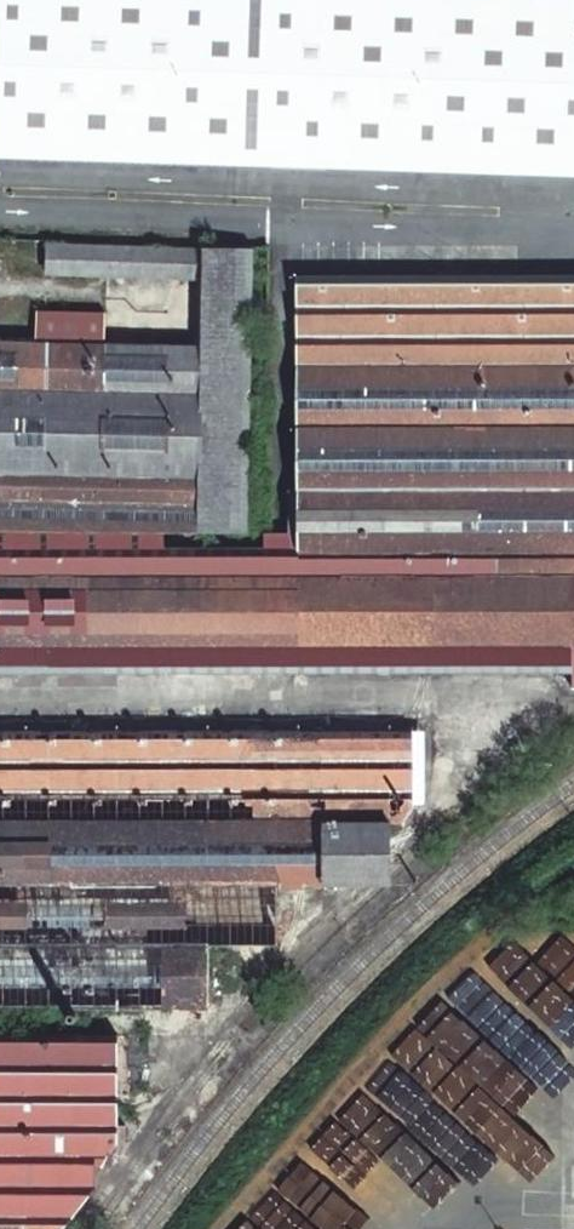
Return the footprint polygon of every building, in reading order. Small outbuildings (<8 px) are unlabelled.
[(228,161),(573,170),(573,0),(0,0),(0,155),(228,161)] [(49,245),(48,275),(199,279),(200,248),(49,245)] [(195,534),(245,535),(249,247),(245,247),(200,245),(200,248),(199,279),(198,346),(200,346),(195,531),(195,534)] [(0,550),(0,671),(573,672),(573,671),(573,643),(573,276),(297,275),(295,549),(0,550)] [(195,531),(200,346),(198,346),(106,343),(105,314),(37,312),(35,339),(0,338),(0,528),(195,531)] [(209,1006),(209,947),(277,947),(278,886),(322,886),(322,824),(391,822),(404,822),(412,808),(411,731),(0,731),(0,1006),(209,1006)] [(371,885),(392,866),(391,822),(322,824),(322,886),(371,885)] [(68,1015),(68,1018),(68,1019),(70,1021),(72,1023),(75,1023),(78,1023),(80,1022),(82,1020),(83,1017),(83,1015),(81,1012),(76,1009),(71,1011),(69,1013),(68,1015)] [(274,1034),(285,1023),(277,1017),(268,1028),(274,1034)] [(121,1036),(118,1036),(0,1036),(0,1156),(109,1158),(120,1141),(120,1101),(151,1100),(152,1036),(121,1036)] [(0,1156),(0,1216),(68,1217),(103,1167),(109,1158),(0,1156)] [(0,1216),(0,1228),(60,1228),(68,1217),(0,1216)]
